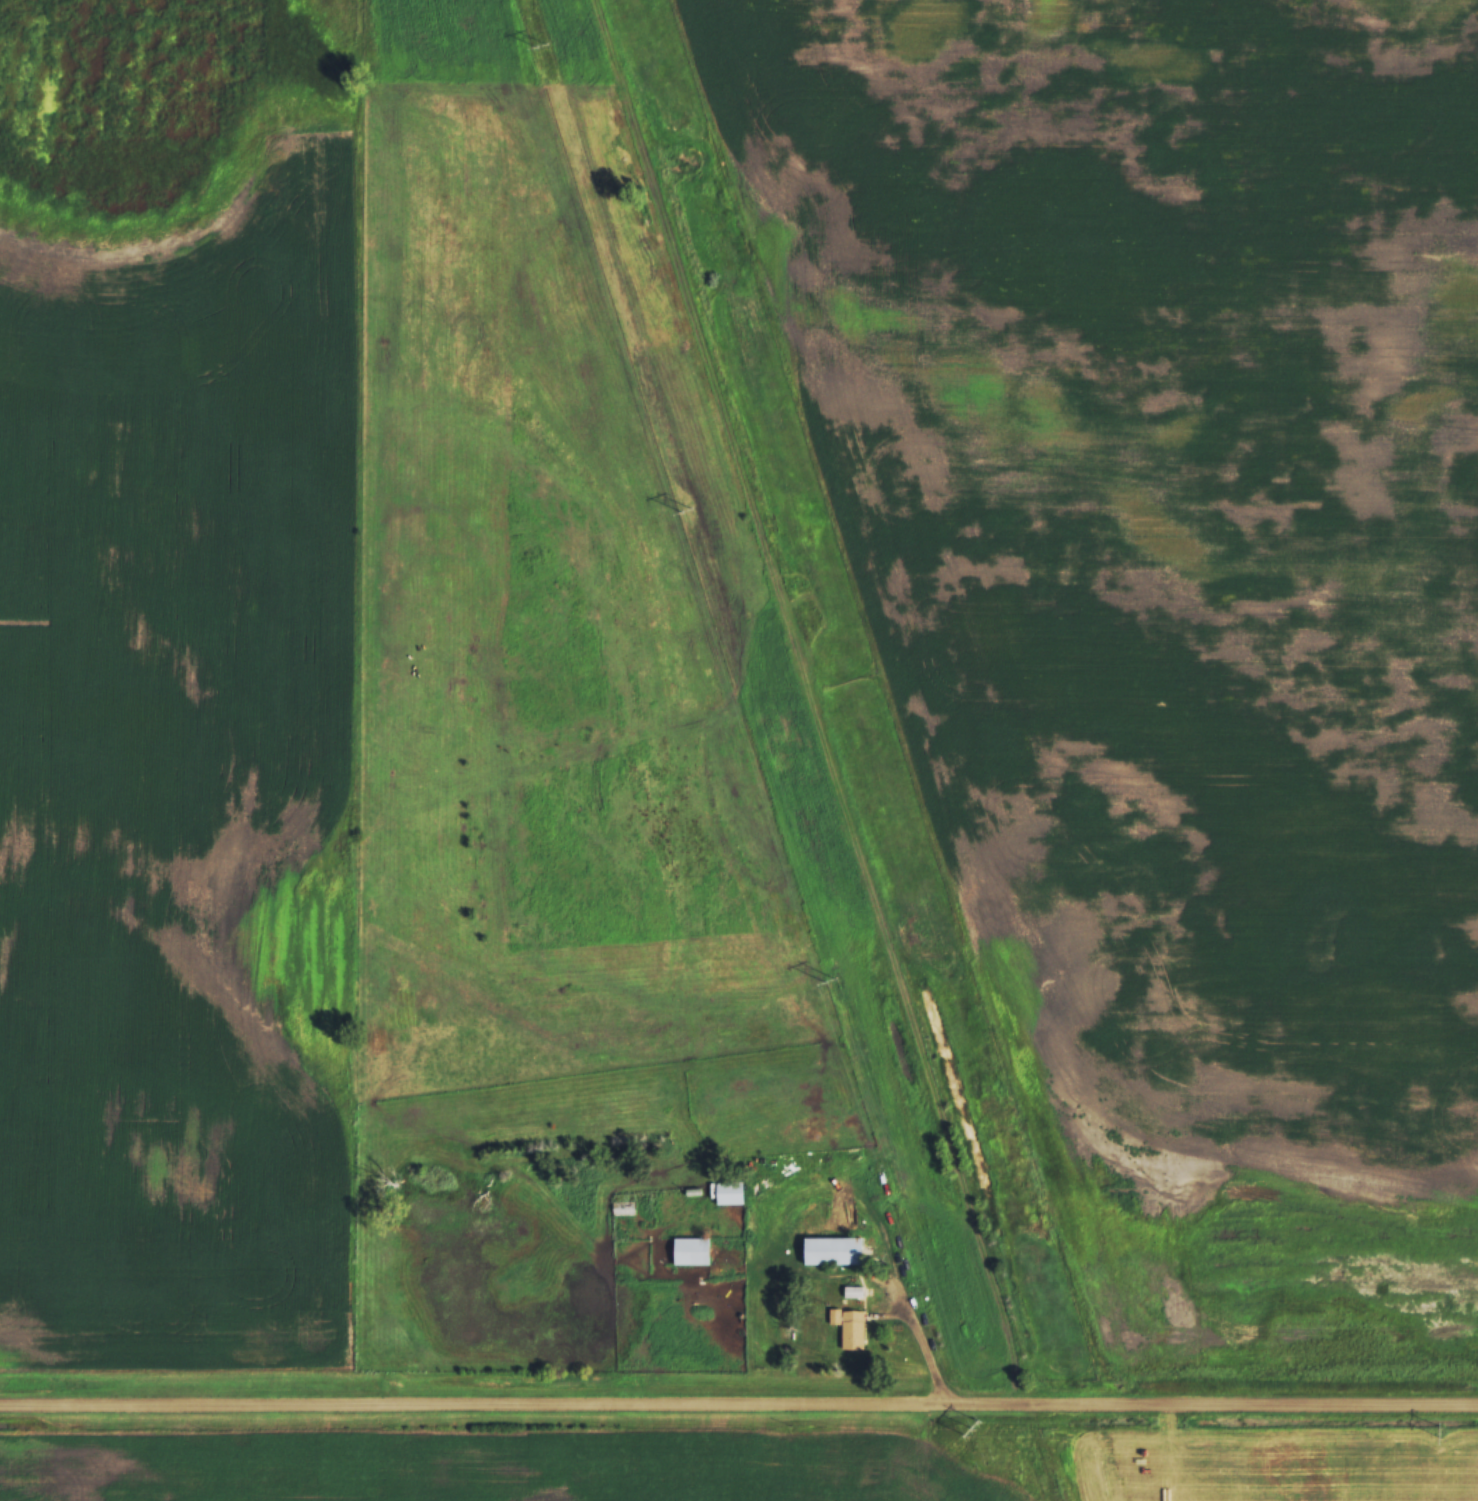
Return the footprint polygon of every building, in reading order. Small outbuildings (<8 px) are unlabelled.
[(746,1205),(746,1181),(718,1181),(718,1205),(746,1205)] [(711,1237),(675,1237),(675,1265),(711,1265),(711,1237)] [(806,1238),(806,1265),(865,1265),(865,1238),(806,1238)] [(864,1350),(864,1309),(829,1309),(829,1324),(842,1324),(842,1350),(864,1350)]
